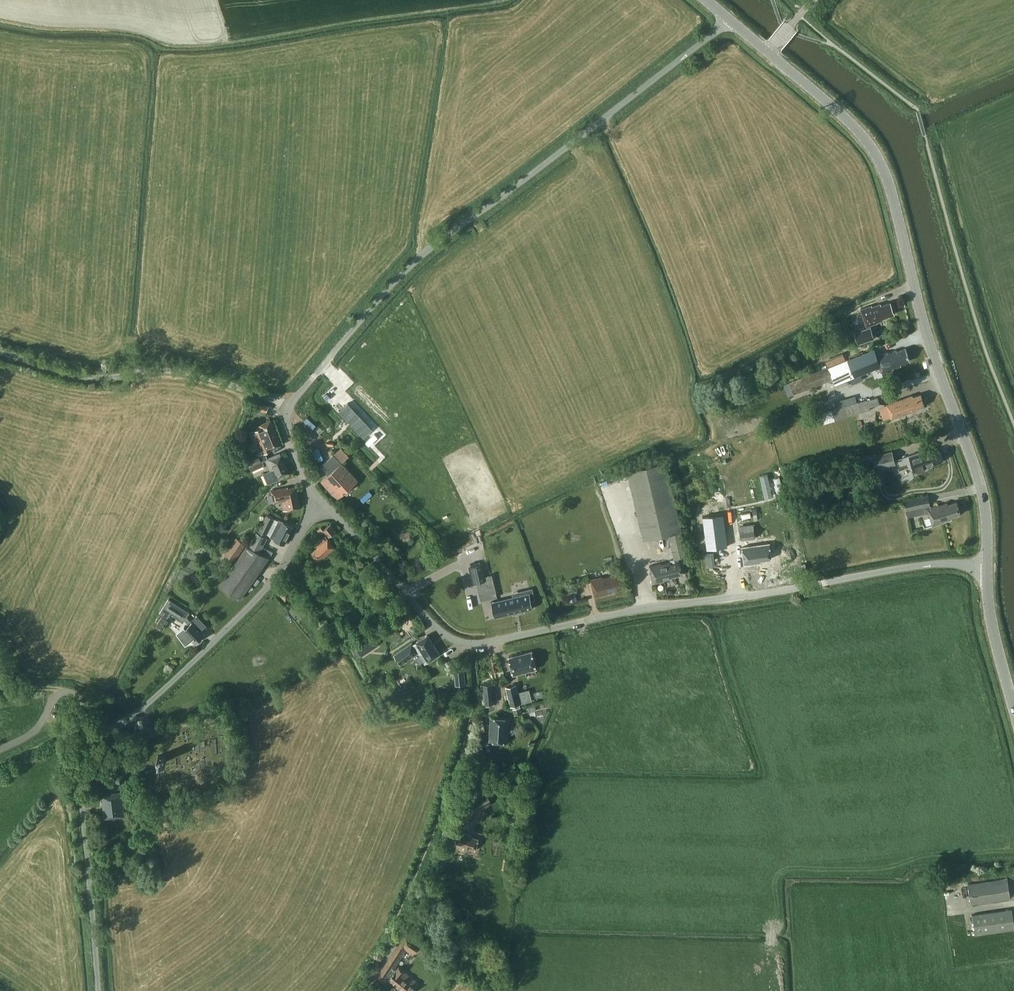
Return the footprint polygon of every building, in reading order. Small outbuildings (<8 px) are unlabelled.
[(866,326),(867,326),(867,328),(854,332),(858,343),(874,337),(870,324),(877,322),(877,321),(883,319),(883,317),(894,313),(890,302),(881,305),(880,303),(872,306),(872,305),(861,309),(866,326)] [(827,367),(790,382),(794,393),(832,378),(834,384),(849,378),(861,373),(880,366),(882,372),(893,369),(892,367),(910,362),(905,348),(897,351),(896,350),(887,353),(887,351),(876,355),(874,348),(836,363),(827,367)] [(924,405),(921,394),(913,396),(912,395),(905,397),(886,404),(891,418),(910,412),(917,409),(917,408),(924,405)] [(855,403),(845,405),(848,415),(870,408),(870,406),(879,403),(878,397),(868,400),(867,399),(855,403)] [(253,404),(267,411),(270,406),(255,399),(253,404)] [(833,409),(821,412),(823,422),(836,418),(833,409)] [(251,432),(252,435),(256,445),(260,453),(265,452),(280,444),(270,419),(258,425),(259,428),(251,432)] [(942,459),(939,448),(930,451),(929,449),(921,452),(920,451),(909,455),(914,472),(926,468),(926,467),(932,465),(931,463),(942,459)] [(895,463),(892,450),(872,455),(875,468),(895,463)] [(281,454),(280,452),(278,453),(277,453),(265,459),(270,471),(263,474),(268,484),(287,475),(290,474),(289,472),(281,454)] [(873,460),(871,452),(856,456),(858,464),(873,460)] [(251,466),(262,461),(262,460),(267,457),(265,453),(257,456),(248,460),(251,466)] [(338,466),(342,462),(334,453),(320,466),(328,474),(321,481),(337,499),(354,483),(338,466)] [(682,529),(666,460),(627,469),(643,538),(682,529)] [(299,507),(296,487),(289,488),(289,487),(272,491),(274,502),(281,501),(283,510),(299,507)] [(930,507),(928,496),(916,498),(904,501),(908,517),(928,512),(933,525),(944,521),(944,520),(950,518),(949,517),(961,513),(957,501),(948,504),(947,502),(939,505),(938,504),(930,507)] [(707,549),(728,546),(723,513),(703,516),(707,549)] [(267,514),(262,524),(258,532),(257,531),(256,533),(249,546),(247,545),(219,585),(239,599),(269,557),(270,557),(273,551),(263,546),(267,537),(266,536),(267,533),(271,535),(270,536),(275,538),(285,543),(293,526),(284,521),(283,521),(279,519),(278,520),(267,514)] [(336,530),(330,523),(323,529),(321,526),(317,530),(321,534),(324,531),(327,534),(315,544),(318,547),(312,552),(319,560),(335,546),(327,537),(336,530)] [(755,537),(754,528),(740,530),(741,539),(755,537)] [(211,539),(215,543),(224,534),(219,530),(211,539)] [(686,555),(681,532),(669,535),(674,558),(686,555)] [(225,554),(235,561),(247,544),(236,537),(225,554)] [(769,541),(742,545),(744,563),(753,561),(753,559),(771,557),(769,541)] [(682,573),(679,561),(670,563),(670,562),(661,564),(661,562),(650,565),(654,583),(664,580),(664,579),(671,577),(671,576),(682,573)] [(485,579),(482,563),(470,566),(474,582),(485,579)] [(623,587),(621,575),(612,577),(611,575),(602,577),(602,576),(591,579),(594,596),(605,594),(605,593),(612,591),(612,589),(623,587)] [(276,591),(285,601),(291,595),(283,585),(276,591)] [(577,599),(575,589),(572,590),(567,591),(569,601),(577,599)] [(514,596),(491,601),(495,617),(512,612),(525,610),(533,608),(532,600),(530,592),(514,596)] [(189,624),(186,626),(185,625),(177,632),(187,642),(191,638),(196,643),(205,634),(192,621),(187,617),(190,612),(169,598),(160,612),(168,617),(172,611),(174,612),(172,615),(183,622),(185,620),(189,624)] [(202,629),(207,624),(197,614),(192,618),(202,629)] [(167,619),(162,616),(156,624),(161,628),(167,619)] [(440,653),(428,634),(413,644),(412,642),(394,654),(400,664),(418,652),(425,663),(440,653)] [(358,649),(362,656),(383,644),(379,637),(358,649)] [(536,668),(532,651),(509,657),(513,674),(536,668)] [(454,671),(455,685),(466,684),(464,670),(454,671)] [(494,702),(492,682),(482,683),(484,703),(494,702)] [(523,713),(520,703),(519,696),(515,684),(506,686),(511,706),(511,705),(514,716),(523,713)] [(532,701),(530,693),(519,696),(520,703),(520,704),(532,701)] [(489,740),(507,741),(509,717),(491,716),(489,740)] [(167,761),(165,753),(157,755),(159,763),(167,761)] [(458,817),(474,823),(477,818),(481,813),(485,809),(491,805),(483,791),(477,793),(472,797),(467,801),(463,806),(460,811),(458,817)] [(125,815),(122,792),(102,794),(105,818),(125,815)] [(464,846),(475,850),(478,839),(470,836),(471,834),(459,830),(454,845),(463,848),(464,846)] [(1010,897),(1007,878),(968,883),(970,903),(1010,897)] [(1012,908),(972,914),(975,934),(1013,928),(1013,925),(1012,908)] [(406,932),(394,949),(379,972),(385,977),(388,973),(391,975),(388,979),(403,990),(412,990),(419,983),(399,966),(395,971),(391,968),(404,948),(413,954),(421,943),(406,932)]
